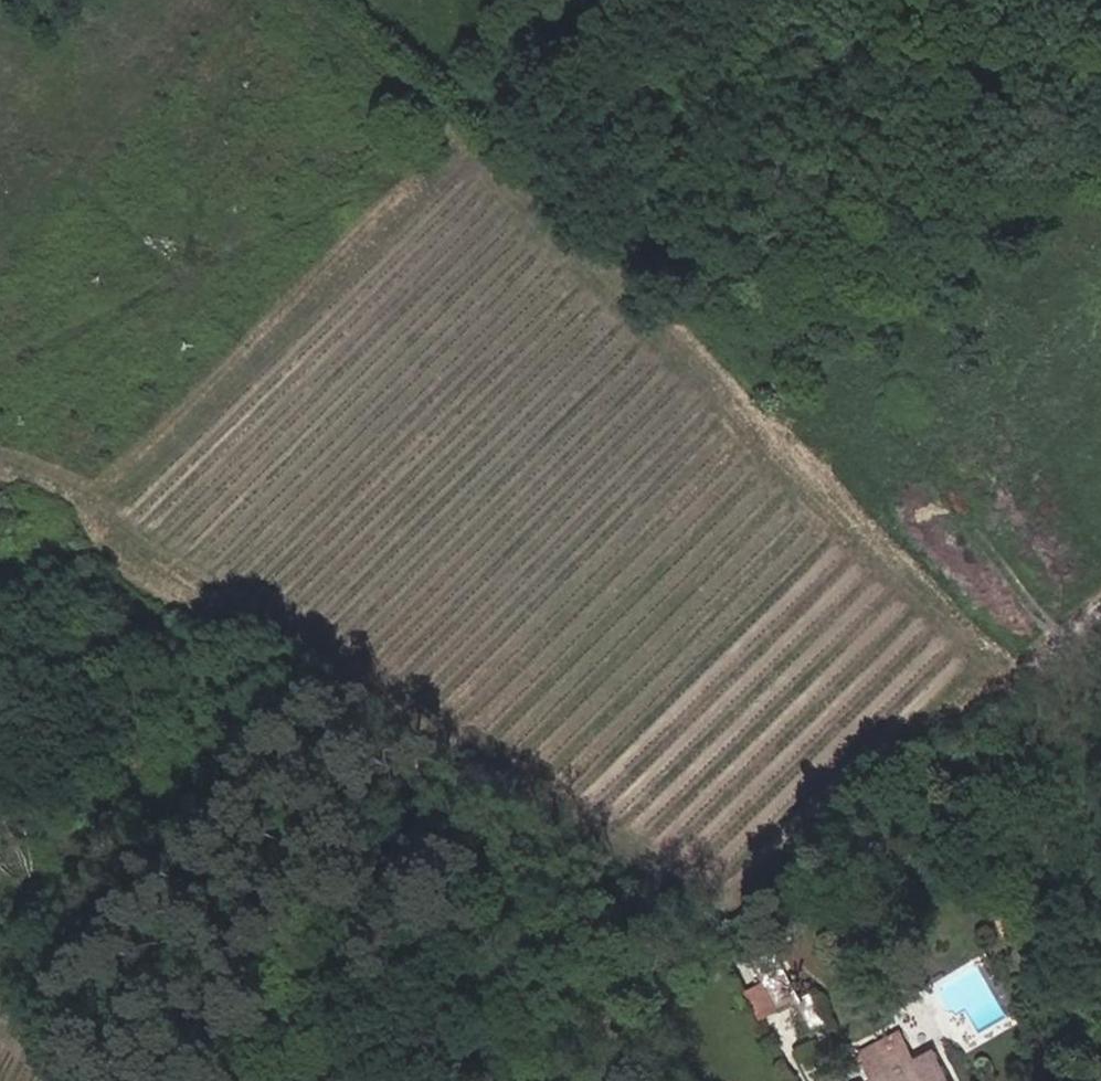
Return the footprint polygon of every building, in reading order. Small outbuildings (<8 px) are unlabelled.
[(1032,937),(1023,922),(1014,927),(1022,942),(1032,937)] [(823,1042),(839,1033),(822,1001),(806,1009),(823,1042)] [(938,1067),(931,1071),(920,1050),(907,1056),(902,1049),(873,1063),(881,1080),(946,1080),(938,1067)] [(952,1060),(938,1067),(946,1080),(962,1080),(952,1060)]
